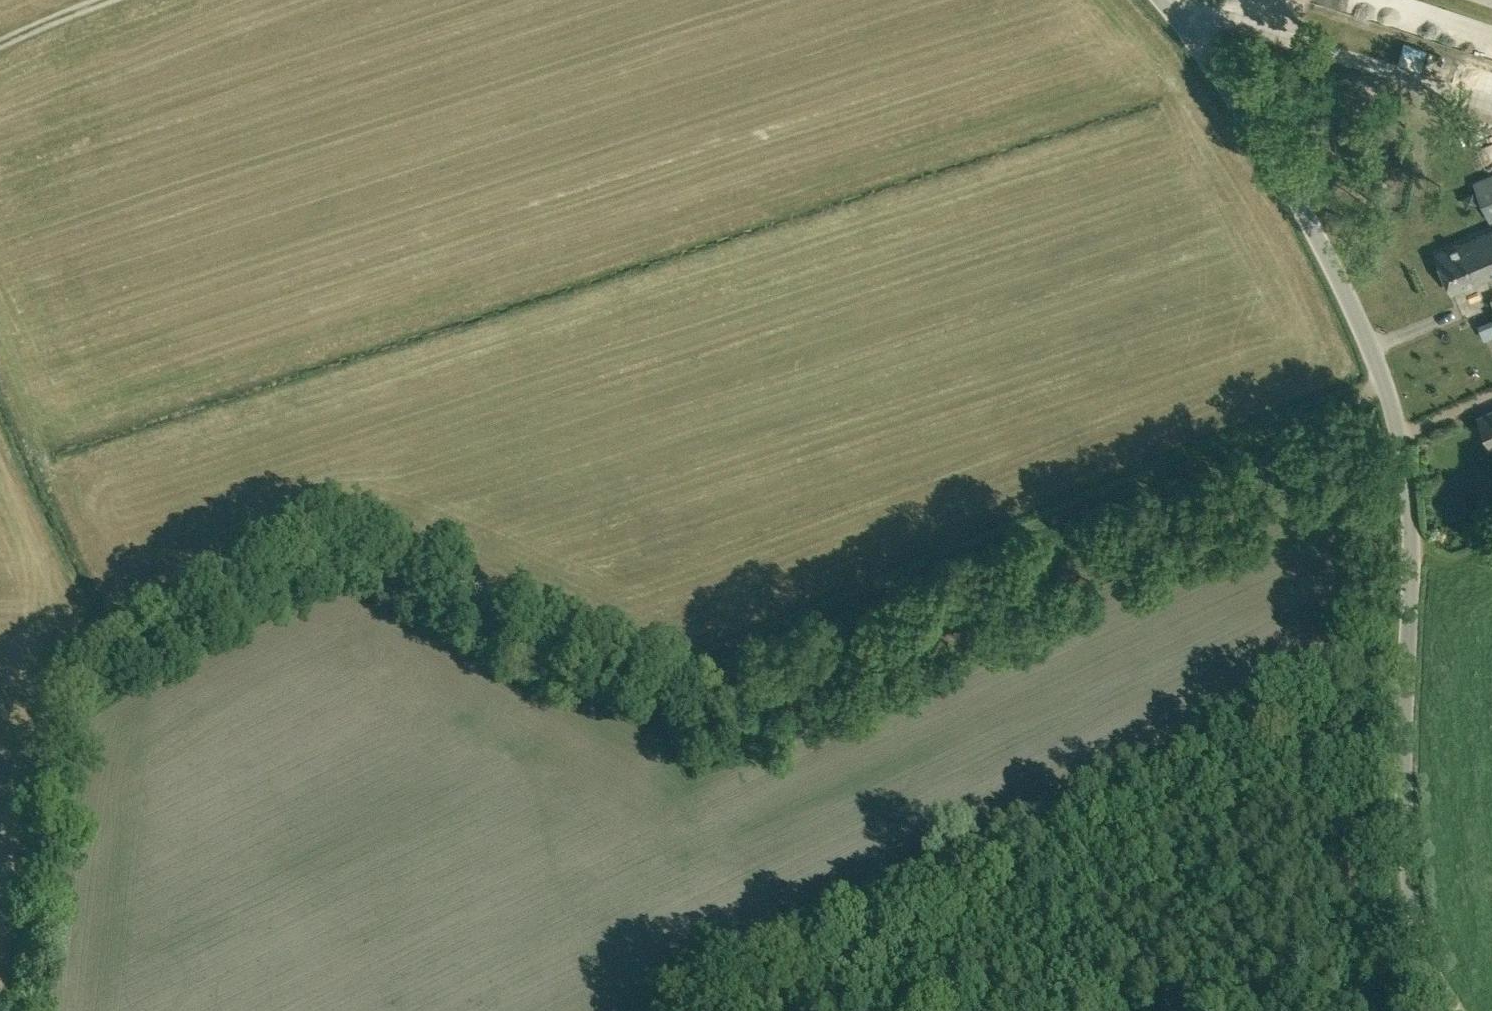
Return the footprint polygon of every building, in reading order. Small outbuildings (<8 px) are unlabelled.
[(1474,182),(1490,221),(1491,220),(1491,174),(1474,182)] [(1436,253),(1452,292),(1491,275),(1491,230),(1436,253)] [(1479,417),(1491,446),(1491,411),(1479,417)]
